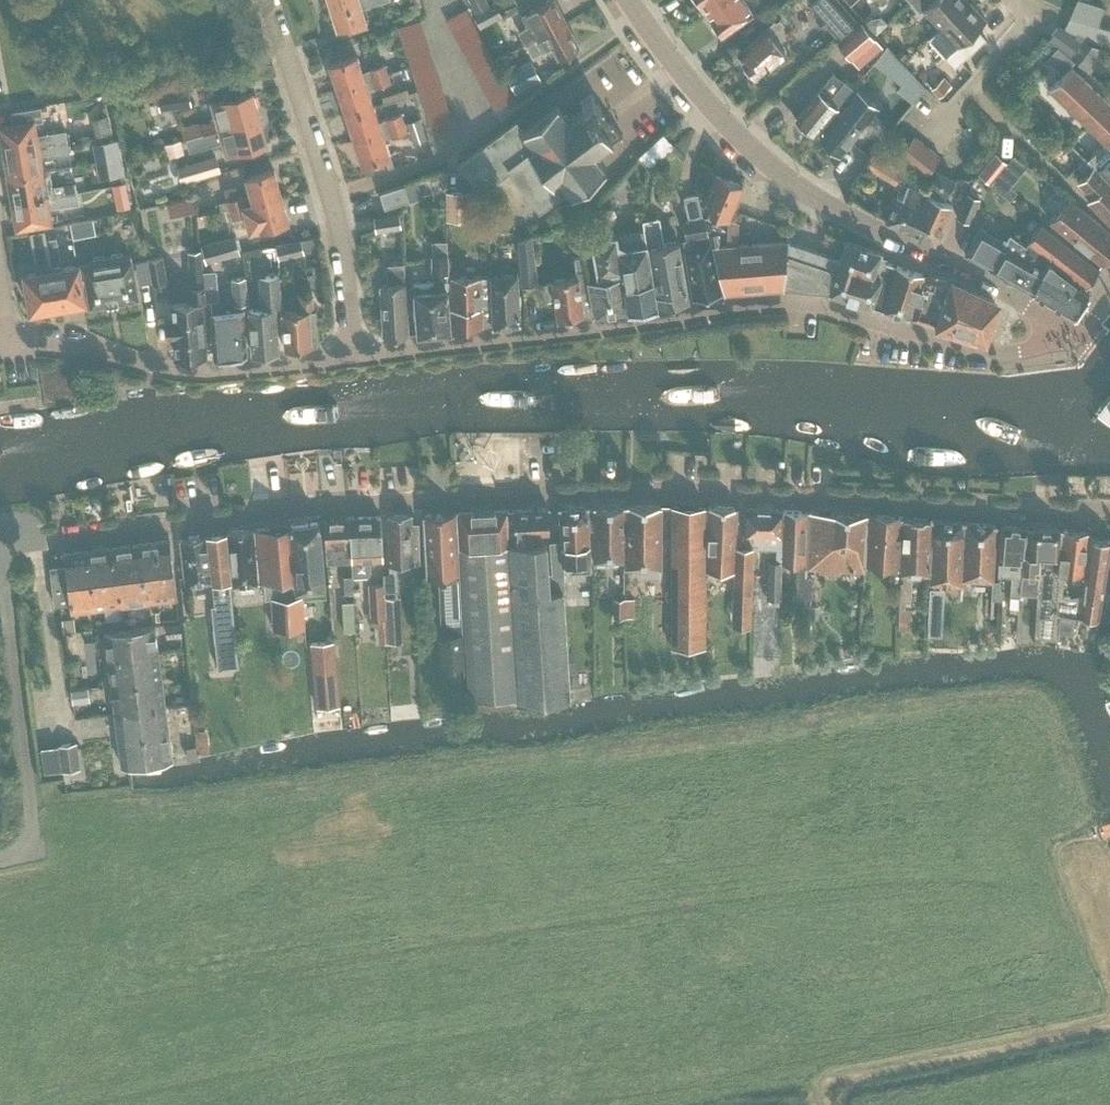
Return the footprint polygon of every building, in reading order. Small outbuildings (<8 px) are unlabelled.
[(329,1),(337,26),(349,22),(352,32),(368,27),(360,1),(363,0),(331,0),(329,1)] [(487,0),(469,0),(475,10),(489,3),(487,0)] [(526,42),(565,22),(553,0),(547,0),(534,7),(534,8),(522,14),(528,25),(519,30),(526,42)] [(707,9),(719,0),(695,0),(696,1),(701,1),(707,9)] [(744,0),(719,0),(707,9),(713,17),(711,23),(717,31),(723,32),(723,33),(753,12),(744,0)] [(826,24),(836,35),(855,18),(839,0),(810,0),(808,2),(818,13),(815,16),(824,26),(826,24)] [(910,2),(920,12),(923,9),(940,27),(969,1),(968,0),(912,0),(910,2)] [(1109,48),(1109,29),(1097,25),(1103,7),(1079,0),(1078,0),(1065,28),(1089,41),(1109,48)] [(473,13),(480,26),(502,15),(494,1),(473,13)] [(977,28),(986,19),(969,1),(940,27),(950,38),(943,44),(960,62),(986,38),(977,28)] [(410,14),(419,11),(416,2),(407,5),(410,14)] [(466,8),(446,18),(451,28),(471,18),(466,8)] [(471,18),(451,28),(457,38),(477,28),(471,18)] [(781,27),(780,26),(783,23),(779,18),(776,21),(774,20),(765,28),(764,28),(737,52),(744,59),(743,60),(744,61),(743,66),(750,74),(755,73),(757,75),(784,51),(771,35),(781,27)] [(402,37),(418,32),(423,30),(420,19),(398,26),(402,37)] [(859,67),(883,46),(861,21),(837,42),(859,67)] [(517,47),(523,60),(553,44),(559,56),(578,46),(565,22),(526,42),(517,47)] [(1047,38),(1064,52),(1076,38),(1059,23),(1047,38)] [(457,38),(462,48),(475,42),(482,38),(477,28),(457,38)] [(402,37),(405,48),(427,41),(423,30),(418,32),(402,37)] [(462,48),(467,59),(488,48),(482,38),(475,42),(462,48)] [(427,41),(405,48),(409,59),(430,52),(427,41)] [(467,59),(472,69),(493,58),(488,48),(467,59)] [(430,52),(409,59),(412,70),(434,62),(430,52)] [(329,63),(337,89),(388,72),(384,63),(370,68),(363,72),(357,54),(329,63)] [(493,58),(472,69),(478,79),(498,68),(493,58)] [(412,70),(416,80),(437,73),(434,62),(412,70)] [(518,65),(505,71),(516,92),(528,86),(541,80),(533,64),(520,70),(518,65)] [(1109,182),(1109,104),(1070,66),(1048,87),(1105,143),(1088,160),(1109,182)] [(498,68),(478,79),(483,89),(504,78),(498,68)] [(337,89),(345,113),(373,104),(368,87),(376,86),(391,81),(388,72),(337,89)] [(851,72),(829,98),(818,89),(796,117),(816,133),(852,89),(851,88),(859,78),(851,72)] [(911,72),(898,89),(913,101),(925,87),(911,72)] [(437,73),(416,80),(419,91),(441,84),(437,73)] [(951,84),(943,76),(930,88),(938,96),(951,84)] [(504,78),(483,89),(488,99),(509,88),(504,78)] [(441,84),(419,91),(423,102),(445,95),(441,84)] [(509,88),(488,99),(494,109),(514,98),(509,88)] [(157,96),(160,110),(190,104),(188,90),(157,96)] [(252,91),(224,99),(225,101),(220,101),(223,113),(216,115),(216,117),(200,122),(203,132),(259,116),(252,91)] [(566,188),(572,195),(606,169),(599,160),(601,151),(622,134),(592,94),(582,102),(585,107),(574,115),(564,114),(557,105),(524,130),(517,120),(460,164),(481,192),(510,170),(539,208),(566,188)] [(874,113),(852,94),(819,136),(840,153),(874,113)] [(445,95),(423,102),(426,113),(448,106),(445,95)] [(880,113),(892,124),(905,110),(893,99),(880,113)] [(345,113),(354,138),(404,121),(401,112),(386,117),(379,121),(373,104),(345,113)] [(4,151),(68,141),(66,130),(36,135),(33,121),(43,120),(41,105),(11,111),(13,123),(0,126),(4,151)] [(448,106),(426,113),(430,124),(452,117),(448,106)] [(107,114),(92,117),(95,135),(111,132),(107,114)] [(221,137),(222,140),(235,137),(238,150),(266,142),(259,116),(203,132),(199,133),(182,138),(184,144),(195,146),(202,144),(202,142),(206,141),(221,137)] [(406,120),(413,143),(426,138),(419,116),(406,120)] [(452,117),(430,124),(433,135),(455,128),(452,117)] [(196,133),(193,121),(178,125),(181,137),(196,133)] [(384,136),(392,135),(407,130),(404,121),(354,138),(362,163),(390,154),(384,136)] [(665,126),(640,149),(651,161),(676,138),(665,126)] [(899,154),(925,175),(940,156),(915,136),(899,154)] [(114,137),(103,139),(106,154),(118,152),(114,137)] [(184,151),(180,138),(164,143),(168,156),(184,151)] [(4,151),(8,177),(42,171),(40,157),(70,152),(68,141),(4,151)] [(866,164),(895,183),(902,172),(872,153),(866,164)] [(180,182),(219,171),(215,154),(176,165),(180,182)] [(121,156),(106,159),(109,177),(124,174),(121,156)] [(1005,166),(994,157),(980,175),(991,184),(1005,166)] [(1109,223),(1109,183),(1092,166),(1077,182),(1078,182),(1080,180),(1094,193),(1087,200),(1109,223)] [(242,195),(227,199),(230,207),(230,208),(281,194),(274,169),(246,177),(251,194),(242,195)] [(928,184),(946,194),(954,180),(936,170),(928,184)] [(8,177),(13,202),(77,191),(75,182),(44,187),(42,171),(8,177)] [(714,213),(729,219),(743,185),(716,173),(705,200),(706,204),(711,207),(708,215),(708,216),(712,218),(714,213)] [(646,183),(645,198),(653,199),(653,183),(646,183)] [(381,192),(386,207),(410,199),(405,184),(381,192)] [(887,221),(935,242),(951,204),(908,185),(902,198),(897,196),(887,221)] [(445,190),(445,220),(469,220),(469,190),(445,190)] [(78,200),(77,191),(13,202),(17,227),(50,222),(48,206),(78,200)] [(980,198),(966,192),(956,216),(970,221),(980,198)] [(683,222),(687,239),(708,234),(704,218),(703,218),(697,193),(683,196),(689,220),(683,222)] [(249,230),(288,220),(281,194),(230,208),(233,218),(245,214),(249,230)] [(172,195),(172,205),(196,206),(196,196),(172,195)] [(1103,264),(1109,256),(1109,231),(1068,198),(1049,222),(1103,264)] [(227,199),(218,202),(220,210),(221,211),(230,208),(230,207),(227,199)] [(373,216),(376,231),(402,227),(399,211),(373,216)] [(657,216),(643,219),(658,303),(688,299),(678,240),(662,243),(657,216)] [(70,222),(73,236),(95,232),(92,217),(70,222)] [(567,221),(572,241),(580,238),(576,218),(567,221)] [(728,220),(727,245),(738,244),(738,221),(728,220)] [(1027,243),(1085,287),(1100,268),(1040,224),(1027,243)] [(1031,291),(1074,316),(1089,293),(1071,283),(1072,282),(1064,277),(1063,274),(1051,267),(1053,263),(1044,257),(1009,232),(1004,241),(980,227),(965,253),(1031,291)] [(598,272),(621,268),(622,274),(628,307),(656,303),(643,228),(591,238),(598,272)] [(708,232),(712,246),(720,245),(717,231),(708,232)] [(519,264),(522,284),(538,282),(532,234),(518,240),(518,243),(510,244),(512,265),(519,264)] [(201,245),(206,262),(240,252),(236,235),(201,245)] [(80,301),(84,300),(84,296),(78,264),(62,267),(61,263),(58,250),(56,236),(46,238),(48,251),(58,305),(70,303),(72,304),(79,303),(80,301)] [(275,244),(278,257),(304,251),(301,238),(275,244)] [(720,245),(712,246),(724,292),(724,293),(783,288),(783,287),(788,241),(788,240),(738,244),(727,245),(720,245)] [(845,241),(840,259),(788,241),(783,287),(830,291),(830,292),(872,305),(886,260),(879,257),(881,252),(845,241)] [(684,249),(693,298),(722,293),(709,242),(684,249)] [(45,307),(58,305),(48,251),(38,253),(41,266),(40,266),(41,270),(25,273),(31,309),(35,309),(37,310),(43,309),(45,307)] [(447,288),(446,280),(448,280),(447,254),(432,255),(433,272),(433,279),(413,281),(414,290),(417,332),(450,330),(447,288)] [(138,297),(131,255),(78,264),(84,296),(89,295),(90,305),(138,297)] [(149,257),(153,281),(167,279),(163,255),(149,257)] [(543,282),(546,299),(555,297),(557,317),(594,312),(589,278),(590,278),(584,255),(575,256),(577,276),(553,279),(553,281),(543,282)] [(909,316),(923,273),(887,262),(873,305),(909,316)] [(312,272),(306,273),(308,286),(314,285),(316,295),(326,293),(321,263),(311,265),(312,272)] [(380,284),(383,336),(408,333),(404,263),(387,264),(388,283),(380,284)] [(205,354),(203,327),(206,327),(204,300),(205,300),(203,270),(190,271),(193,301),(171,302),(172,316),(167,317),(168,336),(175,335),(176,356),(180,355),(182,358),(190,357),(193,354),(205,354)] [(491,275),(493,325),(519,322),(517,272),(491,275)] [(279,273),(265,275),(268,307),(247,310),(252,353),(279,350),(274,307),(282,306),(279,273)] [(949,280),(926,273),(912,318),(934,325),(949,280)] [(594,312),(628,307),(622,274),(590,278),(589,278),(594,312)] [(451,280),(446,280),(447,288),(451,287),(451,330),(482,326),(482,325),(491,324),(490,275),(451,276),(451,280)] [(230,277),(233,303),(248,301),(246,276),(230,277)] [(997,302),(950,280),(935,324),(985,339),(997,302)] [(282,311),(285,349),(312,345),(312,344),(318,343),(315,309),(313,309),(312,295),(299,296),(300,310),(282,311)] [(209,311),(214,357),(247,353),(242,308),(209,311)] [(1108,421),(1109,418),(1109,393),(1096,412),(1108,421)] [(267,476),(274,496),(292,489),(285,469),(267,476)] [(593,505),(588,506),(589,528),(593,527),(594,561),(624,560),(625,504),(593,505)] [(641,575),(660,575),(661,504),(626,504),(626,566),(641,566),(641,575)] [(588,505),(559,507),(561,540),(550,541),(552,572),(562,572),(563,590),(565,590),(564,562),(569,562),(569,571),(591,570),(589,528),(588,506),(588,505)] [(704,581),(705,505),(672,505),(671,645),(705,645),(705,581),(704,581)] [(707,569),(734,570),(737,507),(708,505),(707,569)] [(549,507),(514,509),(506,509),(507,543),(515,542),(540,541),(540,532),(550,532),(549,507)] [(745,507),(744,533),(748,533),(748,540),(752,540),(752,546),(763,546),(763,548),(782,548),(783,509),(745,507)] [(546,541),(540,541),(515,542),(507,543),(506,509),(458,512),(467,664),(469,699),(518,696),(518,702),(569,698),(563,590),(562,572),(552,572),(548,572),(546,541)] [(805,566),(807,511),(783,509),(782,548),(782,561),(771,561),(771,594),(782,594),(782,561),(795,561),(797,577),(797,597),(811,597),(812,577),(805,576),(805,566)] [(864,572),(865,561),(868,514),(808,511),(806,566),(827,568),(826,569),(864,572)] [(440,665),(467,664),(458,512),(424,514),(426,576),(442,576),(444,632),(439,633),(440,665)] [(383,573),(384,581),(384,590),(393,590),(392,571),(397,571),(397,563),(420,562),(418,522),(411,522),(411,513),(387,515),(389,572),(383,573)] [(903,516),(868,514),(865,561),(891,563),(891,573),(900,574),(903,516)] [(382,542),(381,515),(348,516),(351,560),(352,574),(352,576),(367,575),(370,570),(370,559),(382,559),(382,542)] [(327,562),(351,560),(348,516),(324,518),(327,562)] [(904,516),(899,606),(900,606),(905,607),(905,602),(910,602),(912,573),(929,573),(930,518),(904,516)] [(963,521),(931,519),(930,582),(962,584),(963,521)] [(319,521),(290,524),(296,587),(302,587),(303,595),(325,593),(324,585),(325,585),(319,521)] [(996,524),(964,521),(962,578),(992,580),(990,615),(1001,616),(1002,598),(1000,580),(993,580),(996,524)] [(273,628),(304,626),(303,595),(302,587),(296,587),(290,524),(255,528),(227,531),(232,584),(264,581),(265,597),(272,597),(273,628)] [(1021,577),(1022,577),(1022,572),(1023,562),(1024,556),(1027,556),(1029,527),(1004,525),(1001,528),(999,561),(1013,562),(1010,591),(1019,591),(1020,577),(1021,577)] [(1058,559),(1061,529),(1032,527),(1031,546),(1030,545),(1030,552),(1028,552),(1027,557),(1027,556),(1024,557),(1023,572),(1022,572),(1022,577),(1021,577),(1020,592),(1037,593),(1040,557),(1058,559)] [(1072,615),(1097,618),(1098,618),(1109,555),(1109,539),(1089,536),(1089,531),(1061,529),(1059,560),(1040,558),(1037,590),(1036,608),(1034,635),(1056,638),(1057,630),(1070,632),(1072,615)] [(217,666),(238,664),(230,579),(226,531),(180,537),(186,584),(211,581),(214,604),(211,605),(217,666)] [(173,575),(169,539),(136,543),(139,580),(146,579),(173,575)] [(114,583),(119,582),(139,580),(136,543),(110,547),(114,583)] [(734,590),(746,590),(751,591),(753,547),(736,546),(734,590)] [(88,549),(95,608),(121,604),(119,582),(114,583),(110,547),(88,549)] [(71,610),(95,608),(88,549),(65,552),(66,565),(50,567),(54,604),(70,603),(71,610)] [(1081,597),(1083,574),(1063,573),(1062,594),(1081,597)] [(352,574),(342,575),(343,592),(343,593),(353,593),(353,591),(352,576),(352,574)] [(149,601),(176,598),(173,575),(146,579),(149,601)] [(146,579),(139,580),(119,582),(121,604),(149,601),(146,579)] [(385,597),(384,590),(384,581),(367,582),(370,618),(377,617),(379,642),(387,642),(387,636),(385,597)] [(189,587),(180,588),(183,613),(191,612),(189,587)] [(929,617),(941,618),(941,589),(930,589),(929,617)] [(1010,595),(1009,607),(1018,607),(1019,595),(1010,595)] [(399,596),(385,597),(387,636),(402,635),(399,596)] [(634,597),(613,597),(613,616),(634,616),(634,597)] [(353,600),(341,601),(343,631),(355,630),(353,600)] [(779,601),(768,601),(768,619),(779,619),(779,601)] [(805,605),(805,617),(819,617),(819,605),(805,605)] [(899,606),(898,627),(907,628),(908,607),(905,607),(900,606),(899,606)] [(73,616),(61,618),(63,631),(75,630),(73,616)] [(134,656),(158,652),(155,625),(130,628),(134,656)] [(111,684),(137,681),(134,656),(130,628),(104,631),(111,684)] [(311,642),(317,706),(339,704),(334,640),(311,642)] [(165,706),(158,652),(134,656),(137,681),(140,709),(165,706)] [(115,712),(140,709),(137,681),(111,684),(115,712)] [(87,688),(71,690),(72,703),(89,701),(87,688)] [(168,732),(165,706),(140,709),(143,735),(168,732)] [(147,763),(143,735),(140,709),(115,712),(122,766),(147,763)] [(172,759),(168,732),(143,735),(147,763),(172,759)] [(62,772),(61,770),(80,767),(76,741),(40,746),(44,774),(62,772)] [(196,745),(186,746),(187,759),(197,758),(197,752),(196,745)]
